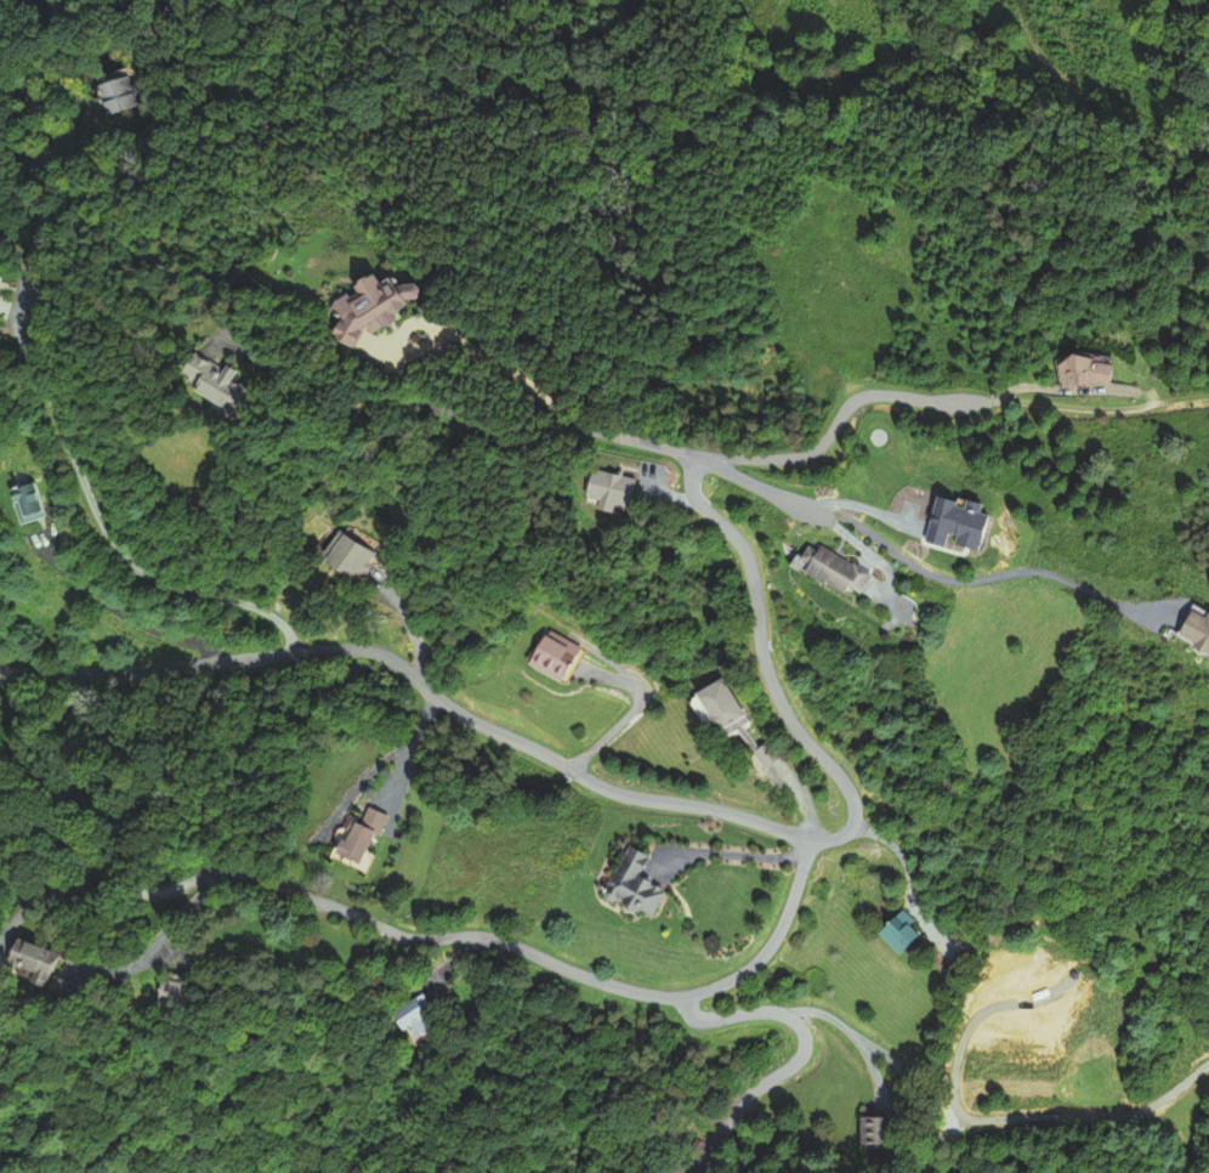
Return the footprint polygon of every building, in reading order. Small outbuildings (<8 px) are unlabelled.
[(117,74),(81,86),(91,117),(127,105),(117,74)] [(327,301),(337,323),(326,328),(337,349),(388,323),(383,313),(410,299),(400,281),(389,287),(384,277),(369,284),(364,273),(342,284),(346,291),(327,301)] [(193,391),(233,410),(243,390),(234,386),(240,374),(194,351),(182,374),(198,382),(193,391)] [(1055,363),(1069,353),(1091,358),(1091,361),(1109,363),(1107,382),(1096,381),(1095,382),(1061,387),(1055,363)] [(15,491),(21,524),(55,518),(49,485),(15,491)] [(393,562),(370,532),(339,555),(362,586),(393,562)] [(864,600),(877,574),(820,547),(818,551),(810,547),(799,569),(864,600)] [(1208,611),(1208,651),(1207,652),(1198,651),(1192,645),(1194,641),(1179,633),(1191,611),(1204,618),(1208,611)] [(526,661),(546,627),(578,646),(557,680),(526,661)] [(728,735),(753,725),(735,678),(699,691),(715,733),(725,729),(728,735)] [(369,870),(374,854),(372,854),(384,816),(361,808),(356,824),(345,821),(333,858),(369,870)] [(595,901),(645,923),(659,891),(632,879),(641,857),(619,847),(595,901)] [(879,925),(888,953),(921,941),(911,914),(879,925)] [(2,958),(28,970),(22,982),(39,990),(56,953),(45,947),(40,951),(12,937),(2,958)] [(155,1002),(160,981),(182,987),(176,1008),(155,1002)] [(386,1010),(399,1032),(407,1028),(411,1037),(424,1028),(418,1018),(428,1010),(418,992),(386,1010)] [(852,1143),(853,1115),(906,1118),(904,1145),(852,1143)]
